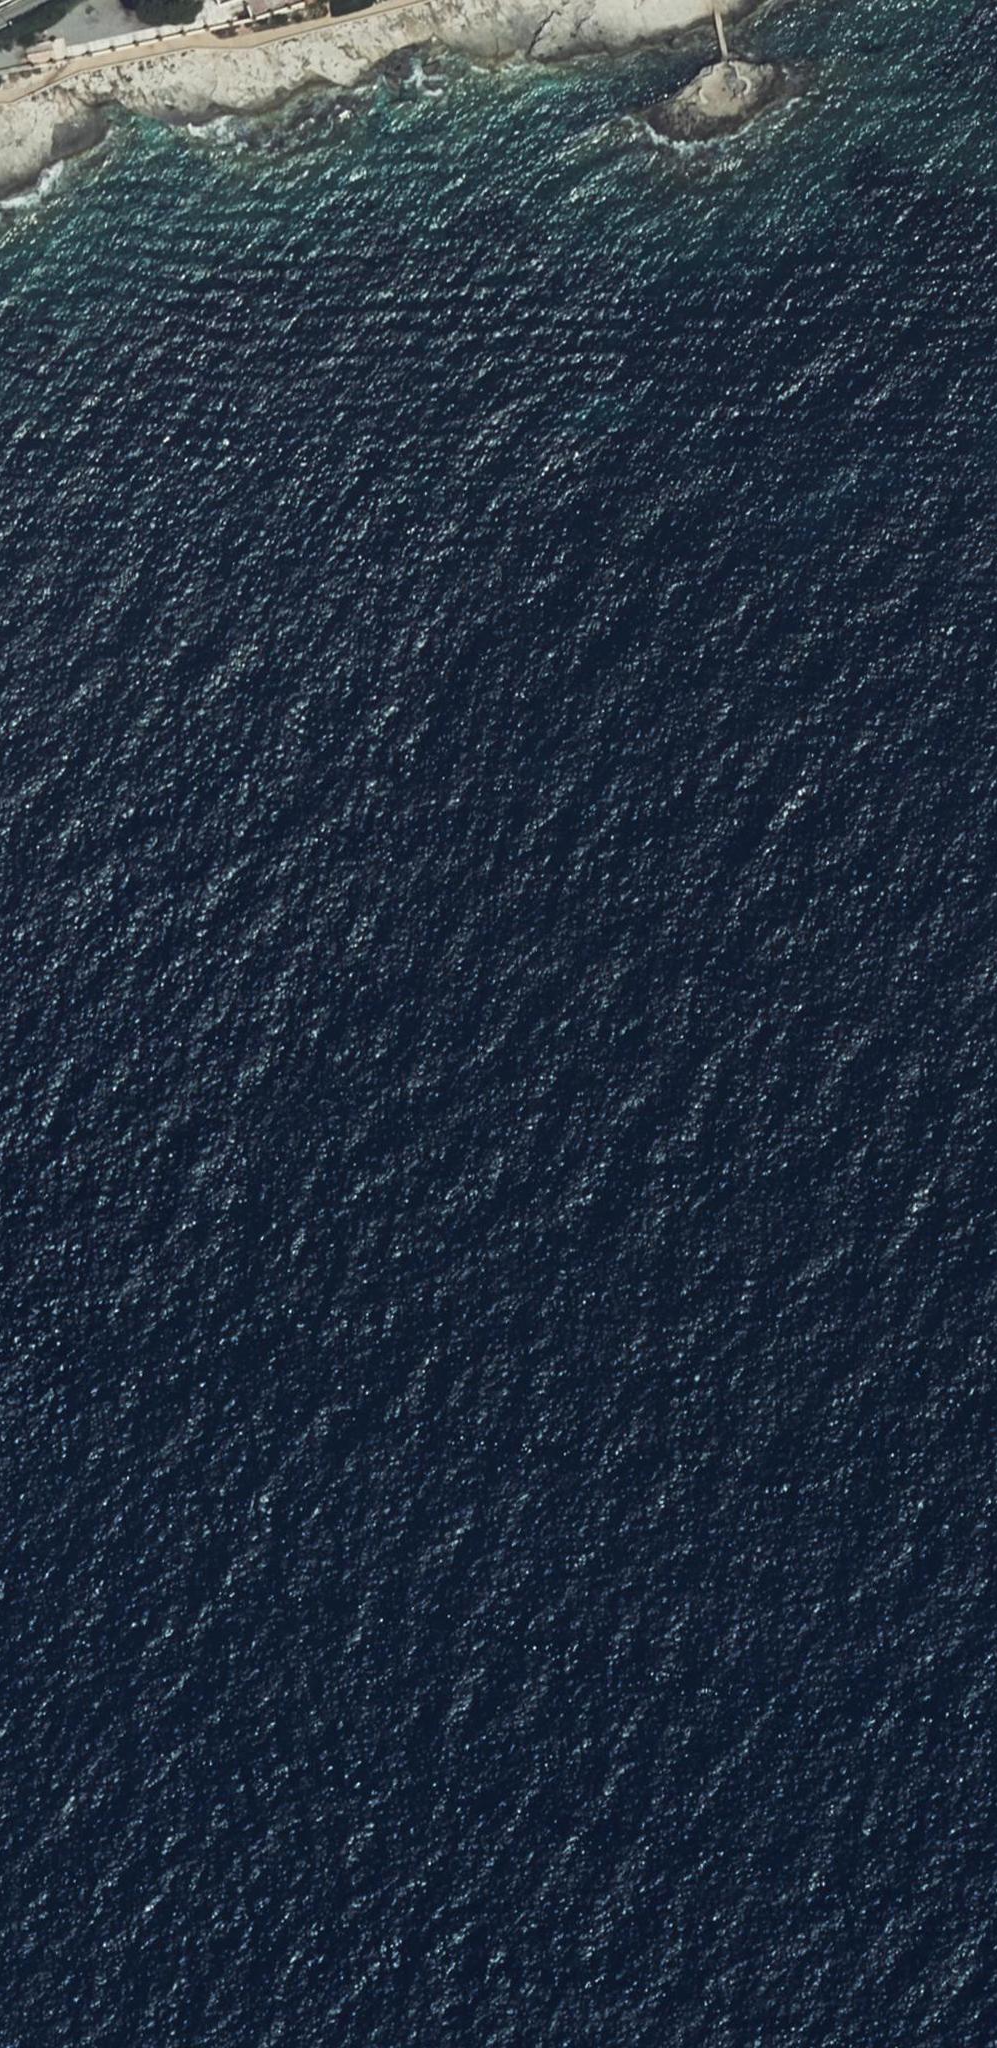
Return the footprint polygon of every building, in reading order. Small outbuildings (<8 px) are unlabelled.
[(267,21),(282,16),(318,4),(316,0),(259,0),(267,21)]
